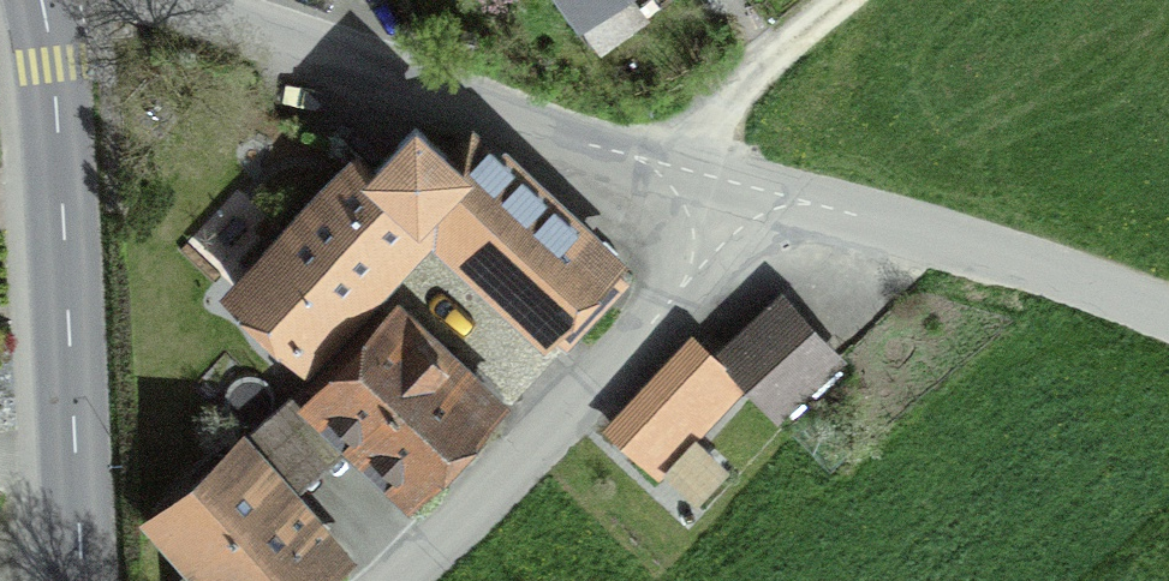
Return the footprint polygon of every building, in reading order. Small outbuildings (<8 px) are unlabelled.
[(582,30),(622,0),(560,0),(582,30)] [(529,380),(608,299),(419,114),(337,197),(210,327),(279,394),(408,262),(529,380)] [(783,289),(715,350),(748,385),(779,420),(847,359),(783,289)] [(690,332),(601,427),(659,481),(665,474),(697,439),(748,385),(690,332)] [(406,511),(474,442),(373,343),(305,412),(406,511)] [(729,469),(697,439),(665,474),(696,504),(729,469)] [(332,575),(225,450),(128,531),(170,580),(325,580),(332,575)]
